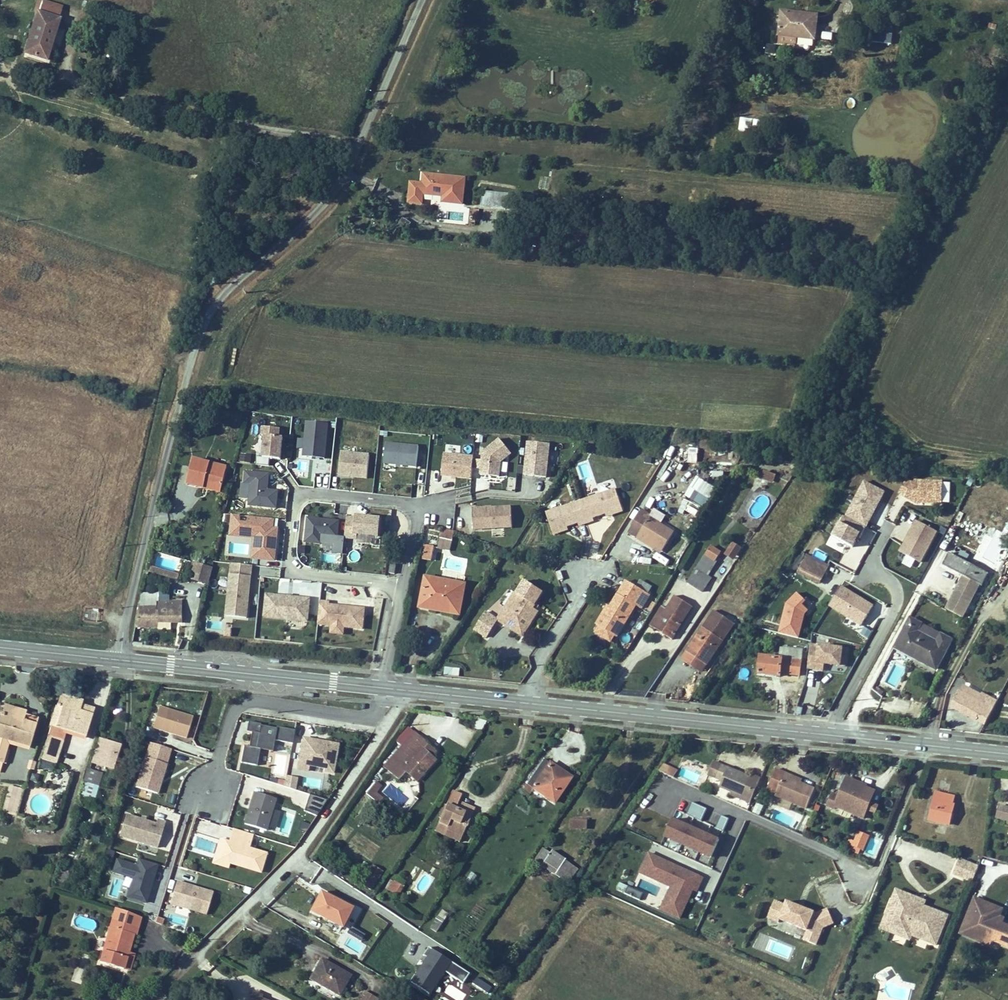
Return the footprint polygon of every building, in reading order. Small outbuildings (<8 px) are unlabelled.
[(61,19),(59,18),(63,6),(44,0),(39,0),(34,13),(36,13),(22,54),(46,62),(61,19)] [(819,14),(781,9),(777,43),(796,46),(797,36),(817,38),(819,14)] [(894,33),(875,31),(874,43),(893,45),(894,33)] [(777,46),(767,45),(766,53),(776,54),(777,46)] [(765,121),(741,118),(740,132),(763,135),(765,121)] [(467,177),(423,172),(422,182),(410,181),(408,202),(423,204),(423,195),(434,197),(435,188),(442,188),(440,202),(463,204),(467,177)] [(513,193),(484,191),(483,204),(512,207),(513,193)] [(323,456),(327,421),(306,419),(303,453),(323,456)] [(256,461),(269,463),(270,455),(280,456),(283,434),(279,434),(280,425),(263,423),(262,432),(265,433),(263,454),(257,453),(256,461)] [(418,465),(420,445),(387,441),(385,461),(418,465)] [(551,444),(528,442),(525,474),(548,476),(551,444)] [(478,459),(477,475),(504,476),(506,444),(483,443),(482,459),(478,459)] [(341,451),(339,473),(368,476),(370,454),(341,451)] [(445,474),(475,477),(477,456),(447,452),(445,474)] [(228,464),(191,457),(186,484),(204,488),(205,482),(223,485),(228,464)] [(247,502),(275,505),(277,488),(266,487),(268,470),(244,468),(242,480),(249,481),(247,502)] [(772,483),(776,474),(764,469),(760,478),(772,483)] [(702,479),(690,499),(706,508),(717,488),(702,479)] [(949,504),(951,481),(902,479),(901,501),(949,504)] [(868,523),(886,491),(865,480),(848,511),(868,523)] [(223,485),(205,482),(204,488),(222,491),(223,485)] [(575,525),(577,529),(584,527),(592,524),(591,520),(620,511),(614,490),(595,496),(577,502),(561,507),(544,512),(550,533),(575,525)] [(514,506),(475,507),(476,528),(515,526),(514,506)] [(660,546),(674,529),(663,520),(653,512),(646,507),(632,522),(660,546)] [(272,526),(273,516),(247,514),(246,521),(238,520),(239,513),(232,512),(229,532),(253,535),(258,536),(256,556),(273,558),(276,526),(272,526)] [(348,514),(345,534),(355,535),(355,537),(378,539),(379,522),(358,520),(358,515),(348,514)] [(338,536),(340,519),(307,516),(304,541),(321,543),(322,535),(338,536)] [(922,562),(938,532),(916,520),(900,551),(922,562)] [(421,549),(430,551),(436,525),(427,523),(421,549)] [(862,533),(840,523),(834,536),(855,547),(862,533)] [(440,555),(450,557),(455,539),(441,536),(437,552),(440,555)] [(725,554),(734,560),(742,548),(733,542),(725,554)] [(421,560),(438,563),(440,555),(437,552),(430,551),(421,549),(419,555),(421,556),(421,560)] [(913,568),(916,560),(905,556),(902,563),(913,568)] [(697,559),(687,573),(696,579),(707,564),(697,559)] [(245,616),(250,564),(230,562),(224,614),(245,616)] [(210,565),(195,563),(192,579),(207,582),(210,565)] [(830,572),(817,564),(812,574),(825,581),(830,572)] [(180,573),(178,572),(149,567),(147,573),(179,578),(180,573)] [(992,589),(959,568),(951,580),(985,600),(992,589)] [(678,587),(694,597),(702,583),(696,579),(687,573),(678,587)] [(465,584),(424,576),(419,605),(430,608),(431,603),(461,609),(465,584)] [(514,640),(534,614),(531,612),(526,608),(530,603),(538,592),(521,579),(511,594),(514,597),(504,611),(496,606),(486,620),(514,640)] [(646,585),(636,579),(631,586),(642,592),(646,585)] [(587,622),(591,623),(606,633),(609,634),(629,606),(635,609),(645,594),(642,592),(631,586),(623,580),(602,609),(598,607),(587,622)] [(842,586),(830,607),(861,625),(873,605),(842,586)] [(504,611),(514,597),(511,594),(507,592),(496,606),(504,611)] [(186,601),(139,594),(134,626),(158,628),(159,621),(181,624),(186,601)] [(267,597),(265,619),(299,623),(299,616),(309,617),(310,602),(267,597)] [(328,602),(319,601),(317,623),(362,628),(364,608),(341,606),(340,609),(328,607),(328,604),(328,602)] [(683,613),(666,601),(657,614),(647,628),(659,637),(655,641),(661,645),(683,613)] [(526,608),(531,612),(535,606),(530,603),(526,608)] [(643,633),(647,628),(657,614),(651,611),(638,630),(643,633)] [(693,633),(678,655),(697,669),(726,625),(717,619),(703,639),(693,633)] [(602,639),(606,633),(591,623),(587,630),(602,639)] [(659,637),(647,628),(643,633),(655,641),(659,637)] [(922,634),(912,628),(894,655),(933,679),(950,652),(939,645),(934,653),(917,642),(922,634)] [(779,663),(755,659),(753,676),(775,679),(775,676),(795,680),(800,652),(781,649),(779,663)] [(843,655),(807,649),(804,672),(819,675),(819,668),(841,671),(843,655)] [(999,659),(991,655),(983,668),(990,673),(999,659)] [(459,676),(459,667),(445,666),(444,675),(459,676)] [(57,687),(53,702),(57,702),(52,720),(81,729),(87,706),(78,703),(80,695),(57,687)] [(975,704),(979,699),(963,689),(959,694),(975,704)] [(995,705),(981,696),(979,699),(975,704),(959,694),(957,693),(948,706),(981,726),(995,705)] [(48,719),(52,720),(57,702),(53,702),(48,719)] [(34,718),(36,713),(0,703),(0,709),(3,710),(34,718)] [(195,715),(162,705),(155,726),(189,736),(195,715)] [(34,718),(3,710),(0,721),(0,736),(26,743),(34,718)] [(292,743),(295,729),(276,726),(276,728),(260,725),(261,723),(248,721),(246,731),(251,732),(249,746),(244,745),(241,762),(257,765),(260,748),(273,751),(274,740),(292,743)] [(414,728),(428,739),(425,742),(434,750),(441,743),(418,723),(414,728)] [(61,733),(45,728),(37,754),(53,757),(61,733)] [(438,754),(434,750),(425,742),(428,739),(414,728),(385,761),(401,774),(408,766),(419,775),(438,754)] [(105,735),(98,758),(114,763),(120,740),(105,735)] [(338,743),(303,737),(299,761),(311,763),(311,765),(323,767),(323,770),(333,772),(338,743)] [(171,747),(153,741),(139,786),(160,792),(170,763),(166,762),(171,747)] [(579,777),(551,756),(530,785),(539,790),(541,788),(561,801),(579,777)] [(754,797),(762,777),(751,772),(723,760),(717,772),(726,776),(723,783),(733,788),(754,797)] [(311,763),(299,761),(297,768),(310,770),(311,765),(311,763)] [(659,768),(667,771),(671,765),(663,761),(659,768)] [(92,764),(89,776),(95,778),(98,765),(92,764)] [(780,764),(772,782),(781,786),(778,793),(810,806),(819,786),(803,780),(787,773),(789,769),(780,764)] [(789,769),(787,773),(803,780),(805,776),(789,769)] [(843,789),(837,802),(844,806),(846,803),(863,810),(866,803),(875,782),(855,774),(848,791),(843,789)] [(295,788),(297,777),(286,775),(284,787),(295,788)] [(378,782),(374,779),(366,792),(378,800),(381,796),(373,790),(378,782)] [(464,797),(468,787),(453,780),(434,824),(460,835),(475,802),(464,797)] [(20,785),(5,781),(0,797),(0,807),(8,810),(9,807),(14,807),(20,785)] [(882,786),(875,782),(866,803),(873,806),(882,786)] [(752,801),(754,797),(733,788),(731,792),(752,801)] [(965,793),(946,789),(939,816),(959,821),(964,802),(962,802),(965,793)] [(265,830),(276,799),(254,792),(244,823),(265,830)] [(309,795),(304,811),(319,815),(324,799),(309,795)] [(687,813),(702,820),(707,808),(692,801),(687,813)] [(160,847),(168,823),(160,820),(159,824),(129,814),(123,835),(160,847)] [(664,838),(712,859),(721,838),(673,817),(664,838)] [(569,820),(569,828),(580,828),(580,820),(569,820)] [(300,821),(298,829),(306,832),(308,824),(300,821)] [(849,833),(843,831),(838,840),(845,843),(847,839),(851,840),(850,843),(853,844),(851,848),(861,853),(864,847),(865,848),(872,832),(854,823),(849,833)] [(248,833),(229,826),(225,837),(231,839),(230,842),(221,839),(215,858),(225,861),(256,871),(262,852),(241,846),(242,842),(245,843),(248,833)] [(100,831),(98,842),(106,844),(108,833),(100,831)] [(873,834),(870,842),(877,846),(881,838),(873,834)] [(215,858),(221,839),(216,837),(209,860),(224,865),(225,861),(215,858)] [(537,857),(556,870),(566,855),(553,847),(552,849),(545,845),(537,857)] [(697,891),(703,876),(646,852),(637,873),(668,886),(658,910),(680,920),(693,890),(697,891)] [(573,860),(566,855),(556,870),(563,875),(573,860)] [(984,865),(966,858),(960,875),(978,882),(984,865)] [(148,899),(159,864),(142,859),(140,866),(122,860),(118,871),(136,877),(131,893),(148,899)] [(373,865),(362,883),(373,890),(384,871),(373,865)] [(386,890),(399,896),(404,886),(391,880),(386,890)] [(211,891),(175,881),(168,902),(205,913),(211,891)] [(618,885),(616,891),(640,897),(641,891),(618,885)] [(352,903),(320,886),(309,907),(341,923),(352,903)] [(905,889),(899,902),(906,905),(910,897),(932,906),(934,901),(905,889)] [(906,905),(899,902),(896,912),(903,915),(898,926),(920,935),(944,945),(947,939),(956,916),(932,906),(910,897),(906,905)] [(980,905),(1007,916),(1007,907),(983,897),(980,905)] [(843,925),(837,910),(826,915),(812,908),(811,911),(807,909),(808,907),(797,902),(795,905),(785,901),(780,912),(791,916),(789,920),(816,931),(821,934),(816,943),(825,946),(832,930),(843,925)] [(969,933),(979,937),(981,932),(1001,940),(1007,943),(1007,922),(1007,921),(1007,918),(1007,916),(980,905),(969,933)] [(791,916),(780,912),(777,918),(788,923),(789,920),(791,916)] [(903,915),(896,912),(889,928),(918,940),(920,935),(898,926),(903,915)] [(141,927),(116,917),(97,959),(120,969),(127,951),(133,935),(137,937),(141,927)] [(981,932),(979,937),(999,945),(1001,940),(981,932)] [(410,982),(430,995),(437,984),(439,985),(446,974),(463,985),(471,973),(430,948),(410,982)] [(126,971),(134,954),(127,951),(120,969),(126,971)] [(350,971),(320,955),(312,972),(341,987),(350,971)] [(310,976),(339,991),(341,987),(312,972),(310,976)] [(491,983),(477,974),(472,981),(487,990),(491,983)] [(245,999),(273,999),(259,994),(260,991),(250,987),(245,999)] [(364,987),(359,996),(368,999),(375,999),(378,995),(364,987)]
